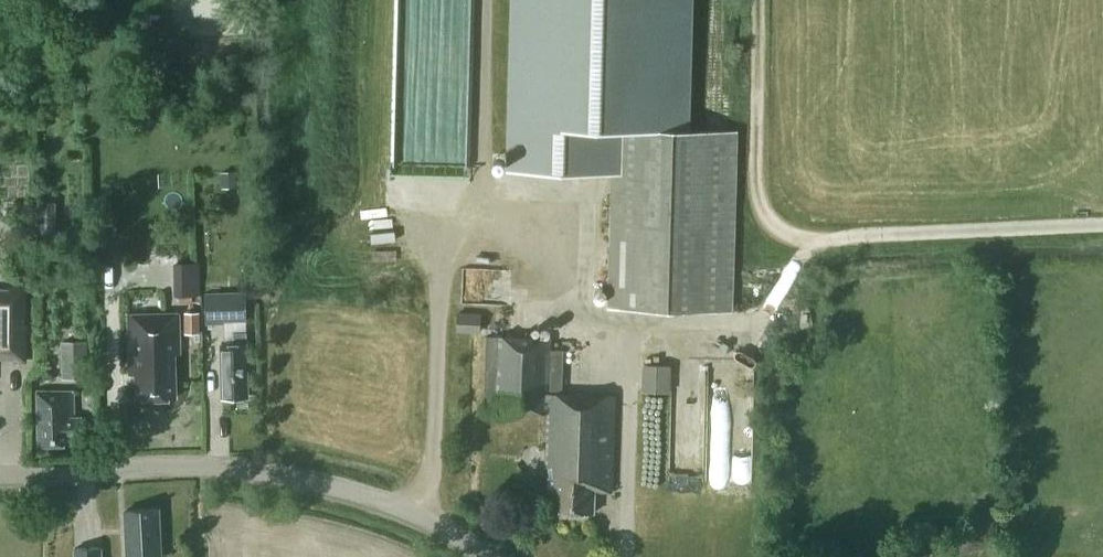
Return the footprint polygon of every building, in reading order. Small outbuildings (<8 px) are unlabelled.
[(507,169),(611,172),(607,307),(733,310),(739,129),(691,127),(694,0),(511,0),(507,169)] [(53,232),(56,232),(56,209),(41,209),(41,232),(43,232),(44,241),(54,241),(53,232)] [(200,295),(200,260),(174,261),(174,296),(200,295)] [(26,289),(0,289),(0,356),(26,356),(26,326),(22,326),(23,315),(26,315),(26,289)] [(248,322),(246,290),(205,291),(207,323),(248,322)] [(201,332),(201,310),(185,310),(185,332),(201,332)] [(482,313),(458,311),(457,331),(481,332),(482,313)] [(177,353),(181,353),(181,313),(130,314),(131,375),(137,375),(138,399),(173,398),(173,397),(178,397),(177,353)] [(249,343),(249,331),(235,332),(235,343),(223,344),(224,397),(250,396),(249,343)] [(611,490),(615,395),(563,393),(565,349),(554,349),(554,338),(487,336),(484,409),(549,412),(547,466),(550,466),(549,487),(554,490),(554,511),(595,512),(596,490),(611,490)] [(90,376),(88,338),(61,339),(63,377),(90,376)] [(672,364),(643,363),(642,391),(671,391),(672,364)] [(71,435),(85,435),(85,415),(75,415),(75,391),(41,391),(42,444),(71,444),(71,435)] [(164,556),(161,509),(127,510),(129,556),(149,556),(164,556)] [(956,540),(959,553),(1002,541),(996,518),(953,530),(935,535),(938,545),(956,540)] [(102,545),(74,547),(75,556),(103,556),(102,545)]
